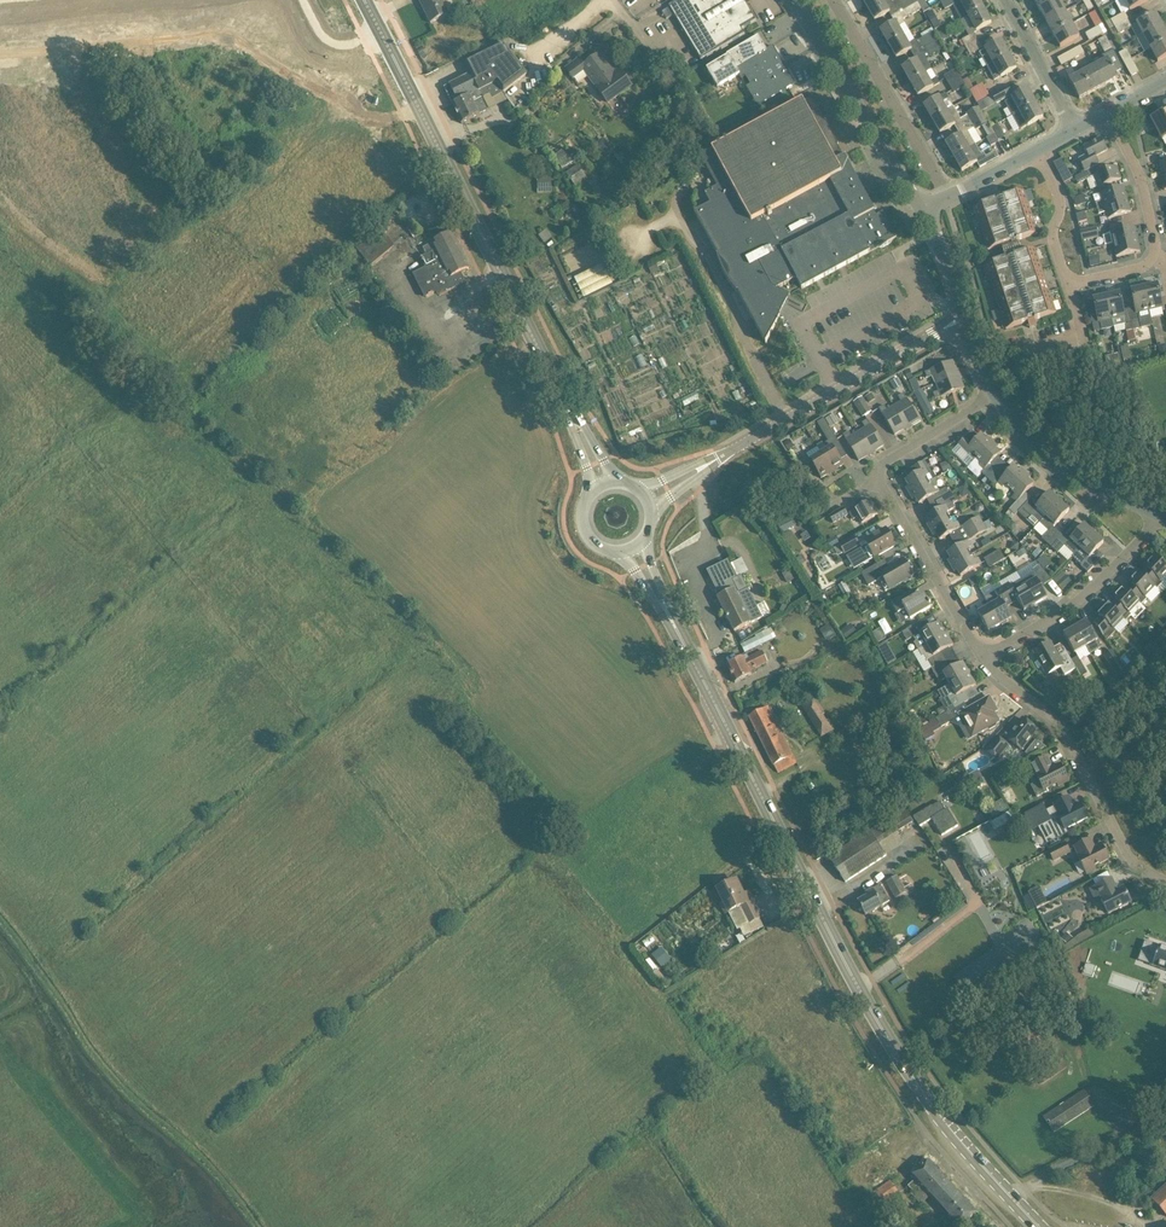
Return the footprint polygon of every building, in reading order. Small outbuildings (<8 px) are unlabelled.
[(430,22),(448,13),(442,0),(419,0),(430,22)] [(669,6),(701,60),(745,34),(742,29),(756,20),(744,0),(680,0),(669,6)] [(896,8),(893,3),(891,0),(877,0),(866,6),(875,21),(890,12),(896,8)] [(901,2),(902,5),(904,9),(917,1),(916,0),(905,0),(904,0),(901,2)] [(919,3),(924,12),(930,9),(925,0),(919,3)] [(941,3),(945,10),(953,5),(958,3),(956,0),(946,0),(941,3)] [(978,11),(983,8),(979,0),(965,0),(961,2),(960,2),(958,3),(953,5),(961,20),(969,16),(968,16),(978,11)] [(1039,9),(1055,0),(1034,0),(1039,9)] [(1046,21),(1065,11),(1059,0),(1055,0),(1039,9),(1046,21)] [(1094,8),(1089,0),(1086,0),(1083,1),(1088,11),(1094,8)] [(1130,11),(1149,1),(1148,0),(1123,0),(1130,11)] [(904,9),(909,17),(922,9),(917,1),(904,9)] [(961,21),(965,28),(973,24),(977,31),(991,23),(983,8),(978,11),(968,16),(969,16),(961,20),(961,21)] [(1053,34),(1072,24),(1065,11),(1046,21),(1053,34)] [(1111,20),(1111,19),(1106,22),(1110,29),(1129,20),(1125,12),(1111,20)] [(1144,36),(1157,29),(1163,26),(1155,13),(1136,23),(1144,36)] [(880,30),(888,44),(893,41),(903,35),(899,27),(905,23),(902,18),(896,22),(895,21),(880,30)] [(941,26),(936,18),(931,22),(935,29),(941,26)] [(1129,20),(1110,29),(1114,37),(1132,27),(1129,20)] [(1060,47),(1066,44),(1079,37),(1072,24),(1053,34),(1060,47)] [(1086,34),(1089,41),(1106,32),(1103,25),(1096,28),(1086,34)] [(1157,29),(1144,36),(1151,49),(1165,40),(1165,32),(1163,26),(1157,29)] [(939,39),(934,32),(921,39),(926,47),(939,39)] [(962,40),(965,46),(978,39),(975,33),(969,36),(962,40)] [(903,35),(893,41),(888,44),(897,59),(912,50),(918,46),(915,40),(909,44),(903,35)] [(758,36),(727,54),(728,56),(707,69),(718,88),(740,75),(758,106),(796,84),(773,46),(767,50),(758,36)] [(1106,55),(1113,50),(1106,37),(1098,41),(1106,55)] [(950,59),(939,39),(926,47),(931,56),(941,50),(947,61),(950,59)] [(983,48),(978,39),(965,46),(970,55),(983,48)] [(1151,49),(1158,62),(1165,57),(1165,40),(1151,49)] [(1001,41),(980,52),(987,66),(1009,54),(1001,41)] [(452,105),(453,105),(458,102),(479,90),(496,82),(499,89),(502,94),(509,89),(528,74),(504,43),(465,63),(471,74),(444,88),(452,104),(452,105)] [(1081,46),(1069,52),(1073,60),(1085,54),(1081,46)] [(1125,65),(1132,61),(1126,50),(1119,54),(1125,65)] [(1062,66),(1072,60),(1073,60),(1069,52),(1058,59),(1062,66)] [(580,58),(565,69),(574,80),(584,72),(608,104),(632,86),(619,69),(615,73),(601,54),(586,65),(580,58)] [(1009,54),(987,66),(995,80),(1017,69),(1009,54)] [(910,82),(932,69),(927,61),(924,56),(917,59),(902,68),(910,82)] [(1108,59),(1095,66),(1105,85),(1118,78),(1108,59)] [(1132,61),(1125,65),(1131,77),(1139,72),(1132,61)] [(1092,92),(1105,85),(1095,66),(1082,73),(1092,92)] [(918,96),(934,87),(933,87),(940,83),(937,78),(930,82),(925,73),(932,70),(932,69),(910,82),(918,96)] [(961,77),(957,69),(944,76),(949,84),(961,77)] [(1079,99),(1092,92),(1082,73),(1069,80),(1079,99)] [(966,86),(961,77),(949,84),(954,93),(966,86)] [(479,90),(458,102),(453,105),(459,117),(458,119),(459,122),(461,122),(461,124),(480,115),(479,114),(489,109),(483,97),(491,93),(493,98),(502,94),(499,89),(496,82),(479,90)] [(971,91),(977,103),(988,97),(981,85),(971,91)] [(1008,87),(992,96),(997,104),(1013,95),(1008,87)] [(1004,102),(1008,108),(1012,116),(1035,103),(1028,89),(1011,98),(1011,99),(1004,102)] [(938,98),(938,97),(924,105),(932,119),(947,110),(942,103),(948,99),(945,94),(938,98)] [(869,200),(844,156),(843,156),(837,145),(838,145),(812,97),(803,102),(802,101),(713,150),(701,156),(717,186),(705,193),(710,203),(694,211),(718,255),(717,256),(718,259),(719,262),(720,264),(721,267),(722,270),(724,273),(725,276),(727,278),(728,281),(730,283),(731,286),(733,288),(735,291),(737,293),(738,292),(766,343),(780,315),(790,295),(777,289),(796,279),(802,289),(897,237),(883,212),(877,215),(874,211),(877,209),(871,199),(869,200)] [(988,109),(983,101),(978,104),(983,112),(988,109)] [(710,120),(699,103),(692,108),(703,124),(710,120)] [(966,114),(967,116),(970,122),(983,114),(980,109),(977,103),(979,107),(966,114)] [(1035,103),(1012,116),(1020,130),(1027,126),(1028,126),(1043,118),(1035,103)] [(526,107),(517,114),(522,120),(531,114),(526,107)] [(940,134),(955,125),(961,121),(958,116),(959,116),(954,107),(947,111),(947,110),(932,119),(940,134)] [(1149,126),(1153,124),(1156,128),(1162,140),(1165,138),(1165,110),(1150,119),(1151,119),(1146,122),(1149,126)] [(990,135),(994,133),(991,128),(983,114),(970,122),(976,131),(985,126),(990,135)] [(991,128),(994,133),(998,140),(1005,136),(998,124),(991,128)] [(968,131),(960,135),(946,143),(947,145),(944,146),(951,158),(953,156),(954,157),(959,154),(975,144),(968,131)] [(991,136),(986,138),(989,144),(993,150),(1001,146),(998,141),(998,140),(994,133),(990,135),(991,136)] [(1078,159),(1084,170),(1100,162),(1097,156),(1108,150),(1101,137),(1083,147),(1087,154),(1078,159)] [(959,154),(954,157),(962,171),(977,163),(980,168),(987,164),(975,144),(959,154)] [(565,149),(554,155),(561,169),(573,163),(565,149)] [(1158,161),(1161,176),(1165,175),(1165,159),(1158,161)] [(580,165),(570,170),(577,183),(586,178),(580,165)] [(1116,166),(1094,175),(1099,188),(1121,179),(1116,166)] [(1088,170),(1075,178),(1078,184),(1092,177),(1088,170)] [(1060,176),(1064,183),(1073,179),(1069,171),(1060,176)] [(551,192),(551,179),(538,179),(538,192),(551,192)] [(1096,202),(1098,208),(1127,199),(1123,186),(1100,194),(1102,200),(1096,202)] [(1038,233),(1024,191),(1002,198),(1003,201),(996,203),(995,200),(974,208),(988,250),(1010,243),(1009,240),(1016,238),(1017,241),(1038,233)] [(1074,199),(1077,206),(1086,202),(1083,195),(1074,199)] [(1106,212),(1108,219),(1131,212),(1127,199),(1098,208),(1100,214),(1106,212)] [(1078,223),(1085,221),(1087,221),(1085,212),(1076,214),(1078,223)] [(377,226),(353,246),(370,266),(394,246),(377,226)] [(1105,246),(1113,244),(1137,238),(1134,226),(1110,231),(1111,232),(1103,236),(1105,246)] [(1097,228),(1087,230),(1080,231),(1082,241),(1099,237),(1097,228)] [(552,238),(547,230),(539,235),(544,243),(552,238)] [(421,258),(426,267),(413,274),(425,298),(438,291),(440,295),(465,282),(460,273),(469,269),(451,233),(433,242),(434,243),(424,248),(427,255),(421,258)] [(1113,244),(1116,257),(1140,252),(1137,238),(1113,244)] [(1056,313),(1035,249),(1013,256),(1014,259),(1011,260),(1007,261),(1006,259),(985,266),(1006,329),(1028,322),(1027,319),(1034,317),(1035,320),(1056,313)] [(1101,265),(1098,255),(1089,258),(1091,267),(1101,265)] [(603,264),(574,277),(583,297),(612,284),(603,264)] [(1145,293),(1149,311),(1163,308),(1157,284),(1144,287),(1145,293)] [(1144,287),(1131,290),(1135,307),(1129,309),(1134,330),(1153,326),(1149,311),(1145,293),(1144,287)] [(1119,293),(1106,296),(1107,302),(1113,327),(1125,324),(1127,332),(1134,330),(1129,309),(1123,310),(1119,293)] [(1106,296),(1093,299),(1097,316),(1091,317),(1094,332),(1113,327),(1107,302),(1106,296)] [(1131,359),(1128,346),(1120,347),(1123,361),(1131,359)] [(1121,369),(1118,354),(1106,357),(1109,371),(1121,369)] [(936,384),(959,374),(953,361),(925,372),(927,378),(933,376),(936,384)] [(913,378),(909,370),(904,372),(908,380),(913,378)] [(964,388),(959,374),(936,384),(938,391),(933,393),(936,399),(941,397),(964,388)] [(897,378),(890,382),(895,390),(902,386),(897,378)] [(912,387),(918,384),(916,379),(910,381),(912,387)] [(926,395),(923,389),(914,394),(917,400),(925,415),(934,410),(926,395)] [(875,400),(871,393),(865,397),(869,404),(875,400)] [(901,402),(894,406),(907,427),(920,419),(907,399),(906,399),(903,394),(898,397),(901,402)] [(862,398),(854,402),(863,417),(871,412),(862,398)] [(884,405),(878,408),(895,435),(907,427),(894,406),(887,411),(884,405)] [(839,423),(833,414),(826,420),(831,428),(839,423)] [(824,444),(827,449),(821,453),(832,472),(844,465),(834,448),(840,444),(824,419),(818,423),(829,441),(824,444)] [(858,432),(871,453),(884,446),(871,424),(870,425),(867,419),(862,423),(865,428),(858,432)] [(859,461),(871,453),(858,432),(851,436),(848,431),(843,434),(847,440),(846,440),(859,461)] [(993,442),(988,437),(986,440),(981,435),(972,444),(965,437),(952,451),(968,467),(970,465),(977,458),(987,448),(993,442)] [(794,447),(790,440),(784,444),(788,450),(794,447)] [(998,447),(993,442),(987,448),(977,458),(970,465),(979,474),(981,472),(986,477),(988,479),(1001,466),(994,460),(1000,454),(996,449),(998,447)] [(821,453),(810,460),(821,478),(832,472),(821,453)] [(917,474),(905,480),(909,486),(906,488),(909,493),(917,488),(929,482),(937,477),(933,471),(931,472),(924,461),(913,467),(917,474)] [(949,461),(940,465),(943,472),(952,469),(949,461)] [(1019,479),(1025,473),(1021,468),(1018,471),(1013,466),(1007,472),(1001,466),(988,479),(995,486),(998,492),(1003,496),(1010,489),(1019,479)] [(1012,497),(1017,502),(1006,514),(1011,520),(1018,512),(1030,500),(1031,498),(1026,493),(1033,484),(1028,480),(1030,477),(1025,473),(1019,479),(1010,489),(1015,494),(1012,497)] [(929,482),(917,488),(909,493),(913,499),(916,498),(919,504),(927,499),(930,505),(949,494),(945,488),(939,491),(937,487),(938,487),(937,478),(937,477),(929,482)] [(1040,523),(1055,506),(1059,501),(1049,492),(1036,506),(1030,500),(1018,512),(1035,528),(1040,523)] [(949,494),(930,505),(930,506),(936,502),(940,509),(926,516),(930,522),(927,524),(930,530),(938,525),(950,518),(947,513),(955,508),(953,504),(957,501),(952,493),(949,495),(949,494)] [(858,517),(862,523),(878,514),(870,501),(854,510),(850,513),(853,519),(858,517)] [(1061,534),(1054,527),(1069,511),(1059,501),(1055,506),(1040,523),(1049,531),(1042,539),(1050,546),(1061,534)] [(844,507),(829,516),(833,523),(848,515),(844,507)] [(983,523),(980,517),(963,527),(967,533),(983,523)] [(936,534),(940,540),(960,528),(957,522),(953,524),(950,518),(938,525),(930,530),(934,536),(936,534)] [(783,532),(794,526),(791,519),(780,525),(783,532)] [(1016,529),(1016,524),(1012,521),(1008,527),(1013,532),(1016,529)] [(987,530),(983,523),(967,533),(971,539),(987,530)] [(1094,533),(1084,524),(1068,541),(1061,534),(1050,546),(1058,554),(1065,546),(1074,555),(1094,533)] [(886,529),(881,532),(865,541),(867,545),(847,557),(854,569),(896,546),(886,529)] [(1094,533),(1074,555),(1072,557),(1082,565),(1081,566),(1088,573),(1094,566),(1088,560),(1104,543),(1099,538),(1094,533)] [(844,553),(845,554),(859,545),(855,537),(834,549),(838,556),(844,553)] [(838,543),(835,538),(828,542),(831,547),(838,543)] [(948,560),(951,566),(971,554),(968,549),(971,547),(968,541),(947,553),(951,559),(948,560)] [(1027,553),(1024,548),(1016,553),(1019,558),(1027,553)] [(990,568),(1005,559),(1000,550),(984,559),(990,568)] [(961,576),(981,564),(978,558),(974,560),(971,554),(951,566),(955,572),(957,570),(961,576)] [(1156,586),(1158,588),(1163,593),(1165,589),(1165,576),(1165,575),(1165,565),(1155,554),(1144,565),(1147,568),(1142,573),(1156,586)] [(1049,565),(1042,556),(1036,561),(1044,570),(1049,565)] [(890,590),(902,582),(905,582),(910,579),(911,577),(913,576),(903,559),(885,570),(880,563),(862,574),(869,586),(880,579),(882,583),(885,581),(890,590)] [(729,562),(708,572),(720,597),(718,598),(735,631),(763,617),(762,616),(768,613),(763,603),(757,606),(742,575),(737,578),(729,562)] [(1037,575),(1043,570),(1039,564),(1033,569),(1037,575)] [(1033,573),(1021,579),(1033,599),(1036,604),(1047,597),(1041,587),(1052,580),(1043,570),(1037,575),(1035,576),(1033,573)] [(1140,603),(1142,605),(1148,598),(1146,596),(1156,586),(1142,573),(1142,574),(1139,570),(1128,581),(1132,585),(1127,589),(1140,603)] [(794,580),(789,571),(782,574),(788,583),(794,580)] [(1072,582),(1063,572),(1054,580),(1062,590),(1072,582)] [(972,587),(979,583),(975,576),(968,580),(972,587)] [(1009,583),(1002,587),(1011,603),(1018,599),(1024,611),(1036,604),(1033,599),(1021,579),(1010,586),(1009,583)] [(1011,603),(1002,587),(984,597),(989,606),(1000,625),(1012,618),(1005,607),(1011,603)] [(1116,601),(1111,606),(1126,621),(1131,616),(1135,620),(1146,609),(1142,605),(1140,603),(1127,589),(1126,590),(1123,587),(1113,597),(1116,601)] [(907,594),(892,603),(898,614),(905,610),(910,620),(931,607),(930,605),(931,605),(930,602),(929,603),(923,593),(911,600),(907,594)] [(1126,621),(1111,606),(1108,603),(1097,613),(1100,617),(1094,623),(1107,641),(1116,631),(1120,634),(1129,624),(1126,621)] [(1000,625),(989,606),(978,613),(989,631),(994,628),(1000,625)] [(922,621),(909,628),(902,632),(907,641),(914,637),(917,642),(914,643),(918,650),(946,634),(940,622),(927,629),(922,621)] [(1087,621),(1075,627),(1090,653),(1096,649),(1101,646),(1087,621)] [(836,635),(829,624),(819,630),(826,642),(836,635)] [(848,641),(858,632),(851,624),(841,632),(848,641)] [(1063,634),(1067,640),(1070,645),(1075,653),(1086,646),(1090,653),(1075,627),(1063,634)] [(745,653),(760,645),(773,638),(769,629),(756,636),(756,637),(741,645),(745,653)] [(946,634),(918,650),(921,656),(924,654),(932,669),(945,661),(940,652),(953,645),(946,634)] [(1067,652),(1058,657),(1050,642),(1034,651),(1039,660),(1035,662),(1038,669),(1042,666),(1046,673),(1059,665),(1064,675),(1076,668),(1071,660),(1067,652)] [(735,683),(736,682),(751,675),(749,670),(767,661),(762,651),(744,660),(743,657),(727,665),(732,676),(732,678),(733,681),(735,681),(735,683)] [(1081,677),(1087,673),(1078,657),(1071,660),(1076,668),(1081,677)] [(1120,679),(1128,673),(1118,658),(1110,664),(1120,679)] [(946,678),(950,685),(969,674),(963,662),(950,669),(945,661),(932,669),(940,682),(946,678)] [(947,713),(951,710),(968,701),(963,693),(976,685),(969,674),(950,685),(938,692),(942,699),(940,700),(947,713)] [(906,681),(903,676),(897,679),(900,684),(906,681)] [(909,694),(911,684),(905,683),(903,692),(909,694)] [(967,740),(987,729),(990,729),(995,726),(996,723),(999,722),(992,708),(995,707),(989,697),(959,714),(965,724),(960,727),(967,740)] [(822,736),(831,731),(813,700),(803,706),(822,736)] [(1066,703),(1062,700),(1058,702),(1057,707),(1060,709),(1065,708),(1066,703)] [(1078,715),(1082,710),(1075,705),(1072,709),(1078,715)] [(778,773),(783,770),(796,763),(768,707),(749,716),(774,766),(778,773)] [(947,713),(937,719),(941,727),(956,719),(951,710),(947,713)] [(1023,719),(1004,742),(998,737),(987,750),(998,759),(1012,742),(1021,750),(1037,730),(1023,719)] [(918,729),(924,726),(922,723),(920,720),(915,723),(918,729)] [(935,735),(933,732),(929,724),(920,729),(926,740),(935,735)] [(1036,740),(1030,747),(1036,752),(1045,747),(1036,740)] [(1067,778),(1060,765),(1052,769),(1046,758),(1032,765),(1038,777),(1037,777),(1039,781),(1031,785),(1037,797),(1048,792),(1046,789),(1057,784),(1058,786),(1067,782),(1066,779),(1067,778)] [(1010,784),(1004,773),(994,778),(1000,789),(1010,784)] [(971,784),(966,774),(956,780),(961,789),(971,784)] [(816,788),(811,781),(806,785),(811,792),(816,788)] [(1043,805),(1026,814),(1028,819),(1031,825),(1033,827),(1047,820),(1056,839),(1068,832),(1066,829),(1088,817),(1081,804),(1075,808),(1069,797),(1054,804),(1055,806),(1046,811),(1043,805)] [(1002,800),(996,804),(1001,813),(1007,809),(1002,800)] [(920,826),(925,823),(932,819),(942,835),(958,826),(948,809),(946,810),(941,802),(932,807),(932,806),(914,817),(920,826)] [(846,882),(886,856),(879,844),(913,821),(905,808),(830,857),(846,882)] [(1009,812),(989,823),(994,831),(1014,820),(1009,812)] [(1095,870),(1094,867),(1109,859),(1102,846),(1095,850),(1090,839),(1075,847),(1080,858),(1079,859),(1087,874),(1095,870)] [(1048,852),(1054,861),(1071,852),(1065,843),(1048,852)] [(896,898),(907,892),(897,875),(886,881),(896,898)] [(1124,887),(1118,890),(1117,891),(1111,879),(1095,887),(1108,913),(1131,902),(1124,887)] [(740,907),(749,924),(762,917),(753,899),(747,902),(736,880),(718,890),(724,902),(720,904),(725,914),(740,907)] [(865,915),(871,912),(890,901),(881,885),(865,893),(867,896),(858,902),(865,915)] [(1030,911),(1036,908),(1035,905),(1029,894),(1023,898),(1030,911)] [(959,902),(955,896),(949,901),(953,906),(959,902)] [(1046,904),(1044,900),(1035,905),(1036,908),(1037,909),(1046,904)] [(1073,938),(1066,933),(1061,940),(1068,945),(1073,938)] [(1152,966),(1153,966),(1165,970),(1165,948),(1160,946),(1159,945),(1152,966)] [(663,947),(652,953),(659,966),(670,960),(663,947)] [(1086,964),(1082,974),(1093,977),(1096,967),(1086,964)] [(1084,1089),(1054,1110),(1044,1117),(1054,1132),(1095,1105),(1084,1089)] [(911,1173),(952,1225),(970,1211),(929,1159),(911,1173)] [(893,1180),(873,1190),(880,1204),(900,1194),(893,1180)] [(1152,1199),(1165,1215),(1165,1186),(1152,1199)]
